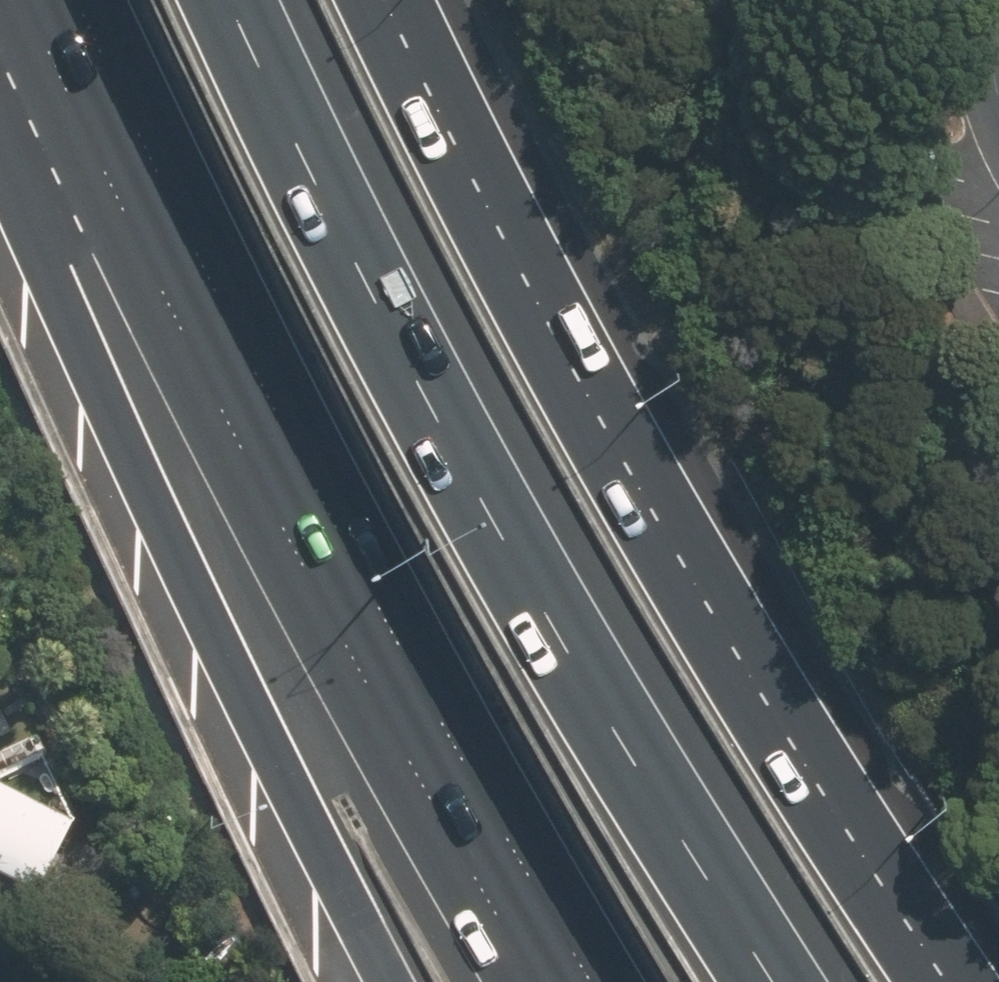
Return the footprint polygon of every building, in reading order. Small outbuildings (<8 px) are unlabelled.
[(0,774),(0,865),(40,886),(77,815),(0,774)]
